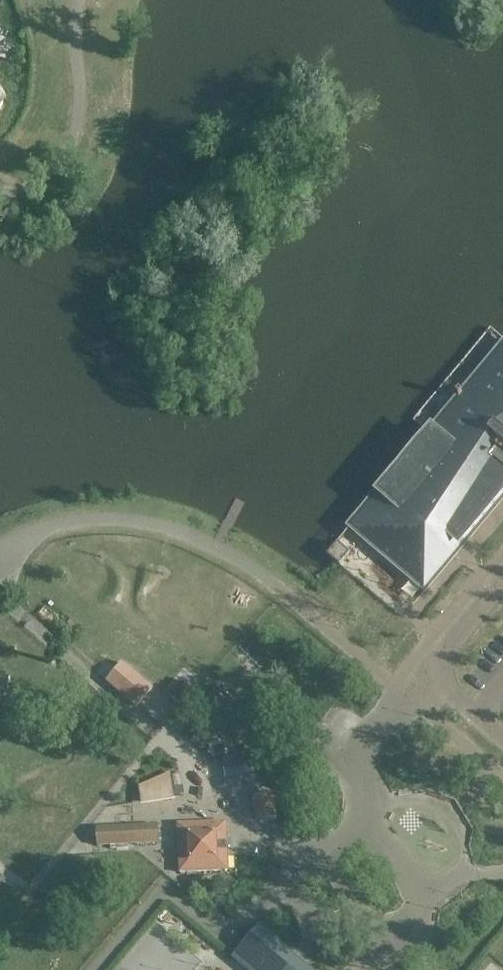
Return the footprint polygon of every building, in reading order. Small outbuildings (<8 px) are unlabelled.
[(463,395),(460,393),(457,396),(460,398),(430,433),(351,527),(425,590),(445,567),(451,560),(502,498),(502,347),(463,395)] [(340,565),(351,553),(338,543),(328,555),(340,565)] [(120,663),(105,682),(136,707),(151,689),(120,663)] [(169,696),(182,706),(192,693),(179,683),(169,696)] [(210,773),(247,771),(247,755),(227,756),(214,762),(210,764),(210,773)] [(185,792),(183,772),(175,773),(177,793),(185,792)] [(140,789),(142,806),(176,800),(171,775),(140,789)] [(253,797),(257,820),(277,817),(273,794),(253,797)] [(180,873),(229,871),(227,834),(220,835),(220,823),(178,824),(180,873)] [(159,843),(159,825),(97,828),(98,846),(159,843)] [(232,958),(246,969),(313,969),(296,956),(295,955),(260,925),(232,958)]
